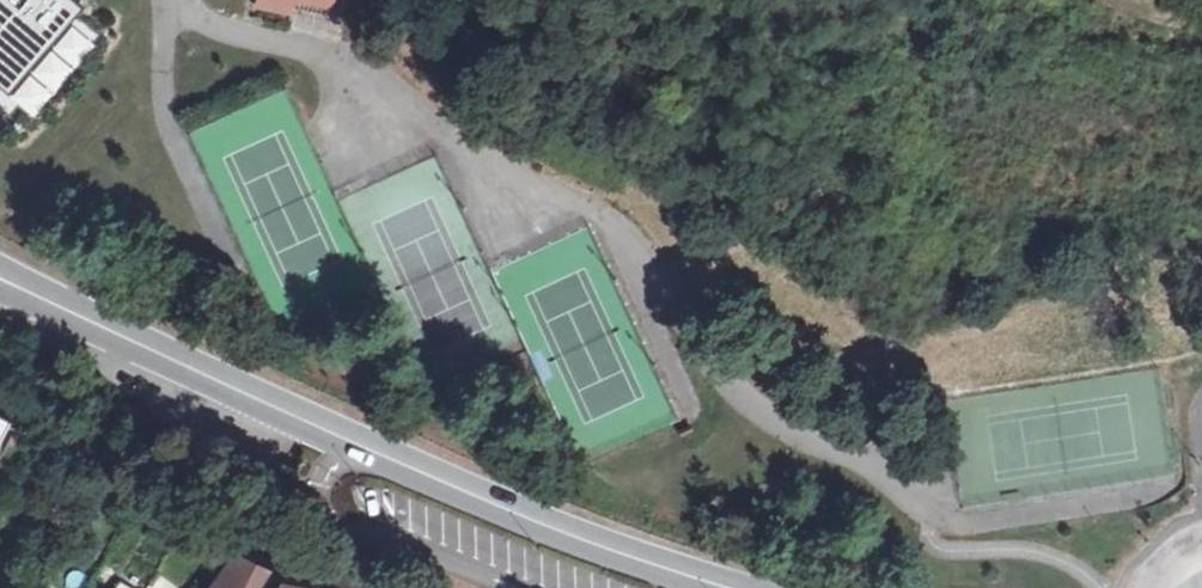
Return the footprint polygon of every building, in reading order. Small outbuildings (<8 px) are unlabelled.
[(10,97),(86,9),(82,6),(75,0),(0,0),(0,88),(10,97)] [(258,7),(292,14),(296,0),(259,0),(258,7)] [(1,107),(10,97),(0,88),(0,106),(1,107)] [(0,423),(0,449),(11,428),(0,423)] [(281,578),(236,556),(213,587),(277,587),(281,578)]
